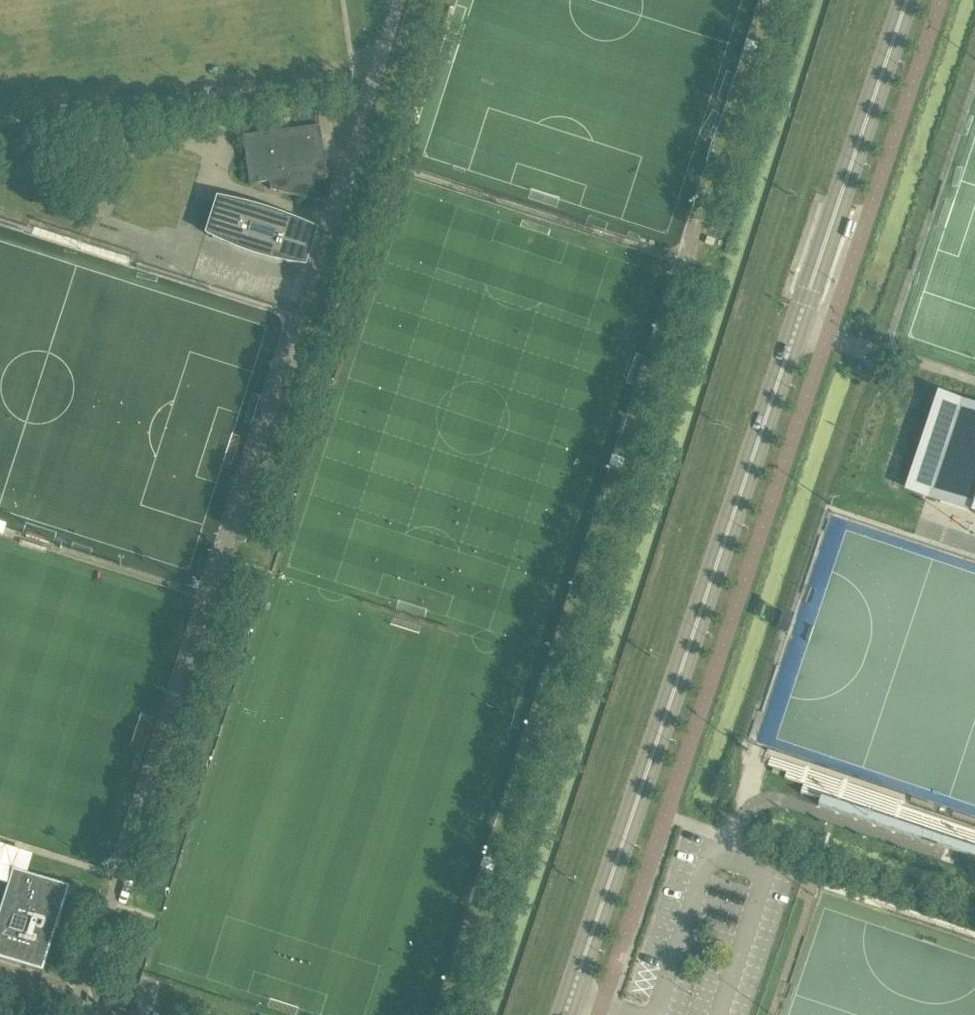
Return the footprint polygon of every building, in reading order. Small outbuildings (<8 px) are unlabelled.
[(243,135),(246,154),(250,184),(270,181),(271,189),(328,204),(336,173),(326,171),(320,125),(275,131),(274,125),(258,127),(259,133),(243,135)] [(209,229),(210,229),(209,235),(214,237),(214,239),(225,242),(226,240),(230,242),(229,244),(237,246),(236,248),(275,261),(277,257),(288,261),(288,262),(299,266),(300,264),(306,266),(317,229),(288,220),(289,218),(243,203),(242,205),(238,203),(238,202),(227,198),(226,200),(221,198),(219,203),(217,203),(213,214),(215,215),(214,218),(212,217),(209,229)] [(972,405),(973,402),(961,398),(928,497),(939,501),(940,498),(974,510),(974,406),(972,405)] [(13,868),(12,868),(0,907),(0,958),(43,971),(48,954),(54,936),(67,894),(70,886),(29,873),(13,868)] [(122,1012),(129,1014),(132,1007),(125,1004),(122,1012)]
